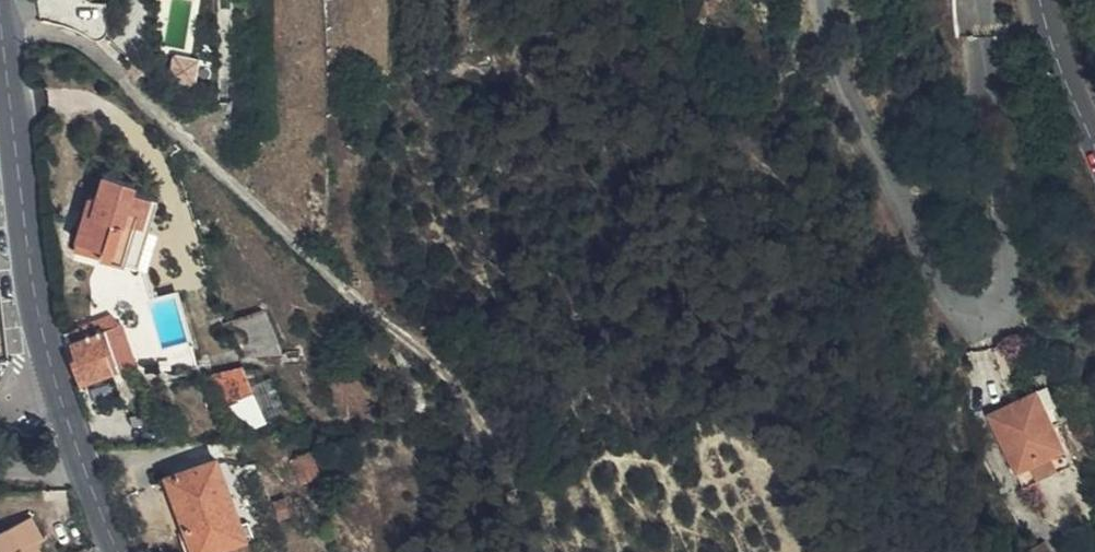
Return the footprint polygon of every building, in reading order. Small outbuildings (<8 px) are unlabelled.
[(93,5),(93,24),(94,23),(97,20),(102,20),(106,21),(109,24),(109,5),(93,5)] [(137,269),(157,200),(134,191),(135,185),(105,175),(97,199),(91,197),(77,241),(103,249),(101,257),(137,269)] [(262,315),(229,326),(244,361),(276,349),(262,315)] [(99,332),(105,352),(112,350),(118,370),(134,365),(121,325),(99,332)] [(112,372),(105,352),(99,332),(94,328),(88,330),(84,332),(84,338),(73,342),(78,359),(72,361),(79,384),(112,372)] [(231,365),(198,369),(202,382),(214,380),(221,406),(241,402),(231,365)] [(174,409),(167,389),(157,393),(164,413),(174,409)] [(1051,443),(1061,441),(1060,429),(1051,430),(1051,443)] [(1024,459),(1022,451),(998,456),(1013,519),(1066,507),(1060,480),(1053,452),(1051,443),(1031,449),(1033,457),(1024,459)] [(1031,449),(1022,451),(1024,459),(1033,457),(1031,449)] [(306,458),(286,467),(296,491),(318,482),(306,458)] [(214,461),(166,479),(189,541),(193,551),(212,551),(243,541),(214,461)] [(38,548),(47,543),(31,516),(0,535),(0,551),(40,551),(38,548)] [(180,545),(182,551),(193,551),(189,541),(180,545)] [(1045,544),(1032,551),(1050,551),(1045,544)]
